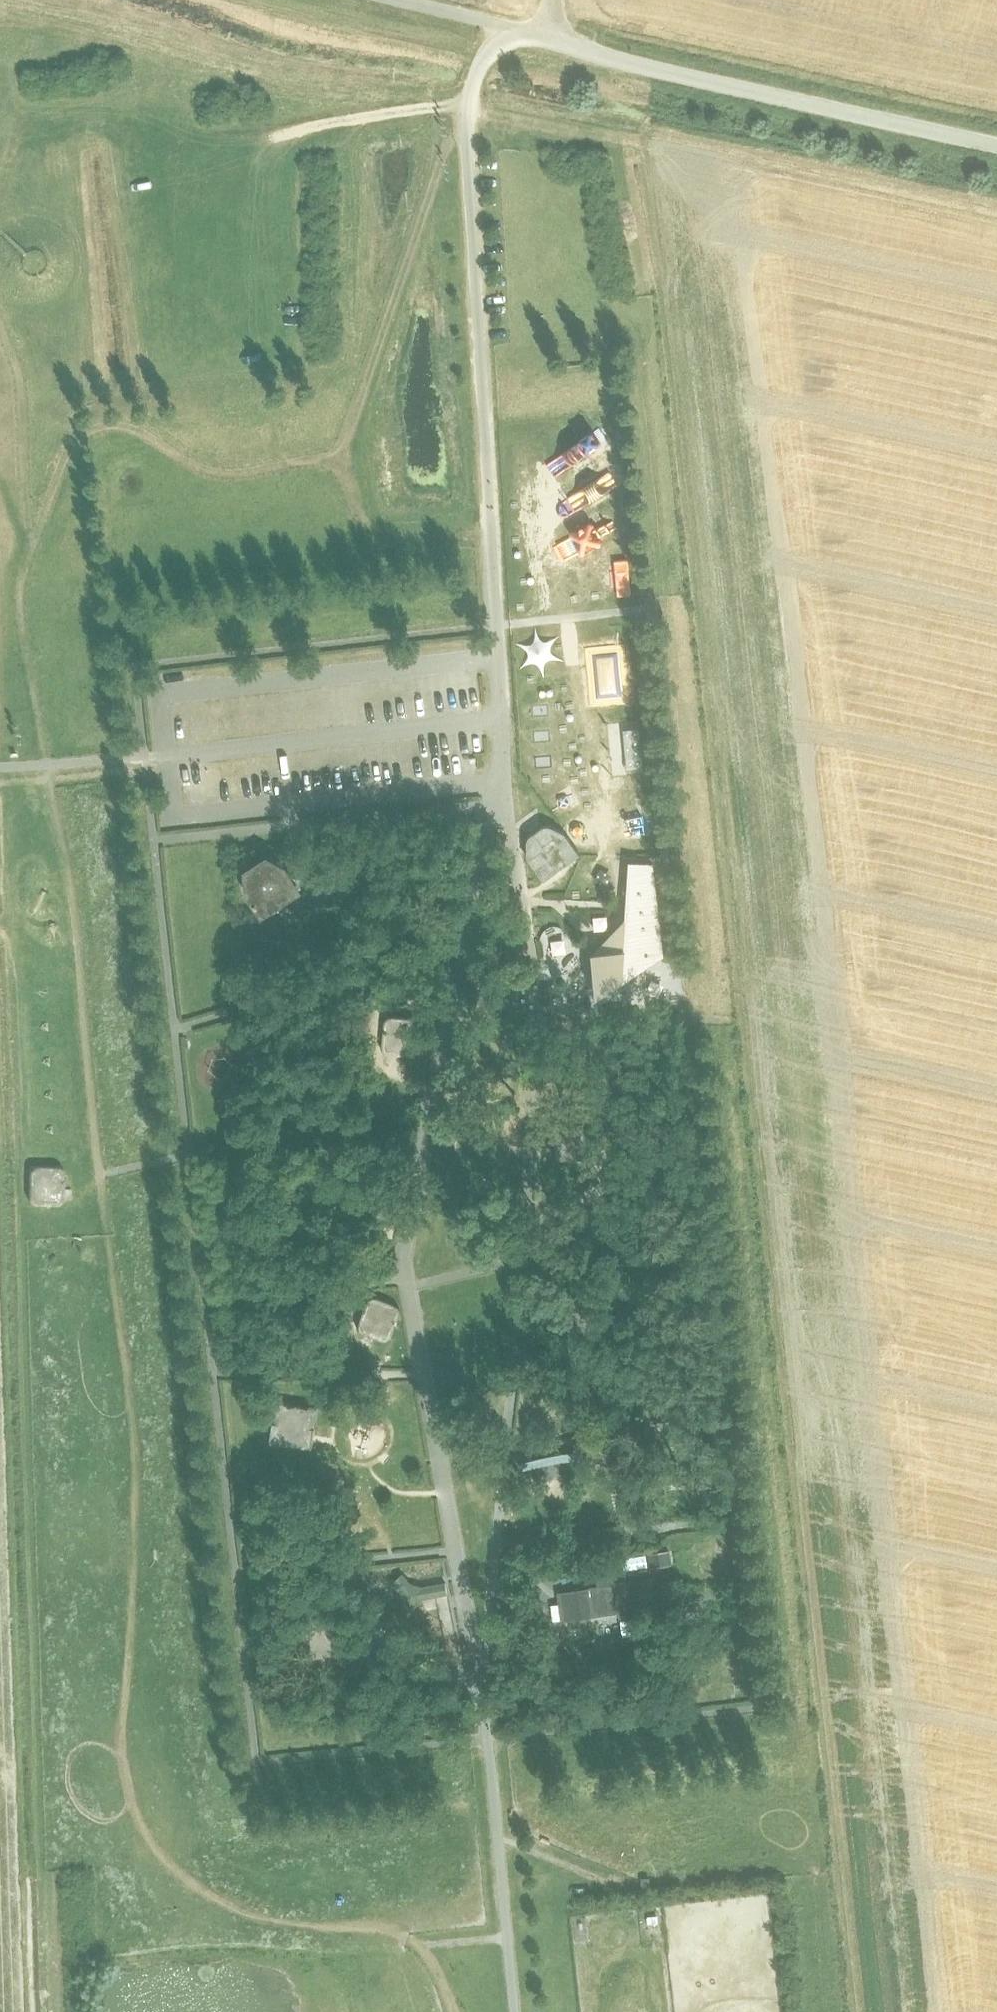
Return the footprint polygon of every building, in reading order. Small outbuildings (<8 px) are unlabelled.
[(623,730),(626,766),(642,765),(638,729),(623,730)] [(545,879),(580,853),(563,830),(546,822),(526,836),(528,856),(545,879)] [(262,914),(299,890),(284,867),(271,859),(262,858),(249,867),(246,874),(248,892),(262,914)] [(591,953),(596,996),(623,979),(662,956),(653,863),(629,861),(626,906),(625,918),(599,944),(591,953)] [(672,943),(663,944),(665,954),(674,952),(672,943)] [(420,1022),(392,1021),(389,1025),(388,1052),(394,1059),(417,1061),(423,1054),(426,1029),(420,1022)] [(32,1201),(36,1202),(55,1203),(59,1201),(62,1198),(64,1193),(64,1174),(63,1169),(59,1166),(55,1163),(36,1164),(32,1165),(29,1167),(28,1171),(28,1193),(29,1197),(32,1201)] [(372,1297),(368,1300),(358,1324),(359,1328),(362,1331),(381,1339),(386,1338),(390,1335),(400,1312),(400,1308),(399,1306),(396,1304),(377,1297),(372,1297)] [(280,1411),(275,1445),(319,1451),(323,1416),(314,1408),(288,1404),(280,1411)] [(583,1442),(542,1440),(540,1484),(580,1486),(583,1442)] [(669,1551),(649,1553),(651,1566),(671,1564),(669,1551)] [(655,1611),(650,1581),(624,1584),(624,1582),(615,1583),(613,1573),(596,1576),(597,1586),(587,1587),(588,1590),(559,1595),(562,1620),(592,1615),(592,1612),(618,1608),(619,1617),(655,1611)] [(402,1574),(392,1582),(399,1591),(401,1603),(397,1614),(410,1618),(414,1607),(423,1599),(447,1594),(445,1582),(421,1586),(410,1582),(409,1582),(402,1574)] [(596,1576),(586,1577),(587,1587),(597,1586),(596,1576)] [(334,1610),(293,1616),(304,1683),(344,1677),(334,1610)] [(656,1646),(652,1614),(636,1616),(640,1648),(656,1646)] [(742,1660),(723,1662),(727,1694),(746,1692),(742,1660)] [(565,1667),(553,1668),(555,1680),(566,1679),(565,1667)]
